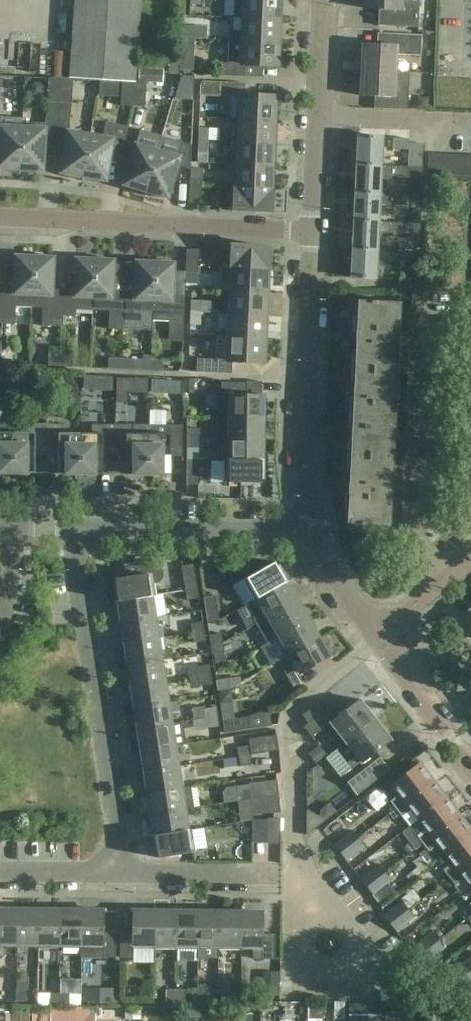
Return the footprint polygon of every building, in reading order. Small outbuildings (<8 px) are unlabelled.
[(0,0),(0,19),(35,7),(33,0),(1,0),(0,0)] [(70,78),(132,82),(138,0),(75,0),(70,78)] [(283,20),(283,19),(280,19),(281,0),(245,0),(244,18),(283,20)] [(364,9),(388,10),(387,26),(419,28),(420,1),(406,0),(365,0),(364,9)] [(232,40),(282,42),(279,41),(280,20),(283,20),(244,18),(243,30),(233,30),(232,39),(232,40)] [(183,38),(193,38),(201,39),(202,27),(183,26),(183,38)] [(362,43),(361,70),(396,72),(397,55),(422,56),(423,35),(386,33),(386,45),(362,43)] [(221,62),(220,76),(246,77),(246,64),(262,65),(262,66),(263,66),(263,65),(278,66),(278,61),(280,61),(280,43),(282,43),(282,42),(232,40),(232,39),(229,39),(228,62),(221,62)] [(139,68),(139,82),(164,83),(164,69),(139,68)] [(395,88),(396,72),(361,70),(360,96),(383,97),(383,109),(408,110),(409,89),(395,88)] [(48,102),(60,103),(61,79),(49,79),(48,102)] [(73,80),(61,79),(60,103),(72,104),(73,80)] [(121,106),(133,107),(134,83),(132,82),(122,82),(121,106)] [(245,96),(245,83),(220,82),(220,95),(240,96),(239,119),(278,121),(278,120),(277,120),(278,102),(276,102),(276,97),(262,96),(262,95),(261,95),(261,96),(245,96)] [(146,83),(134,83),(133,107),(145,107),(146,83)] [(20,173),(22,128),(10,127),(11,113),(1,113),(0,128),(0,168),(2,168),(2,170),(11,171),(19,172),(19,173),(20,173)] [(278,122),(278,121),(239,119),(238,142),(277,144),(277,143),(274,143),(275,122),(278,122)] [(103,138),(91,136),(83,180),(84,181),(84,179),(93,181),(102,181),(102,179),(106,180),(116,124),(106,122),(103,138)] [(35,129),(22,128),(20,173),(21,173),(21,172),(30,173),(39,172),(39,170),(43,170),(45,123),(35,123),(35,129)] [(225,143),(221,126),(211,128),(215,145),(225,143)] [(209,128),(199,128),(198,140),(208,140),(209,128)] [(83,180),(91,136),(69,132),(62,172),(66,173),(65,175),(74,178),(83,179),(83,180)] [(357,164),(381,166),(382,137),(359,136),(357,164)] [(393,149),(409,150),(408,167),(423,168),(424,143),(409,142),(409,139),(393,138),(393,149)] [(208,152),(208,140),(198,140),(198,152),(208,152)] [(190,170),(190,168),(192,145),(178,141),(177,141),(176,142),(175,142),(175,143),(174,144),(171,155),(158,151),(145,195),(146,195),(146,194),(155,196),(164,198),(164,196),(168,197),(177,166),(190,170)] [(237,164),(276,166),(273,166),(274,144),(277,144),(238,142),(237,164)] [(145,195),(158,151),(136,145),(125,184),(129,185),(128,187),(136,191),(145,194),(145,195)] [(429,154),(428,177),(440,178),(441,155),(429,154)] [(453,155),(441,155),(440,178),(452,179),(453,155)] [(465,156),(453,155),(452,179),(464,179),(465,156)] [(276,167),(276,166),(237,164),(236,187),(234,187),(274,189),(272,189),(273,167),(276,167)] [(381,166),(357,164),(356,193),(380,194),(381,177),(422,180),(423,168),(408,167),(381,166)] [(203,169),(191,168),(191,178),(203,179),(203,169)] [(190,179),(189,203),(202,203),(203,180),(190,179)] [(274,190),(274,189),(234,187),(234,188),(236,188),(235,211),(255,212),(255,213),(256,213),(257,212),(271,213),(271,211),(274,211),(274,197),(272,197),(272,190),(274,190)] [(380,194),(356,193),(355,221),(378,222),(379,205),(406,206),(407,195),(380,194)] [(378,222),(355,221),(353,249),(377,250),(378,233),(412,235),(413,224),(405,224),(405,223),(378,222)] [(255,246),(255,245),(254,245),(254,246),(233,245),(232,268),(231,268),(270,271),(270,270),(268,270),(269,262),(271,263),(272,249),(269,249),(269,247),(255,246)] [(187,249),(186,273),(198,274),(199,250),(187,249)] [(413,251),(377,250),(353,249),(352,278),(376,279),(376,265),(388,265),(388,261),(412,263),(413,251)] [(35,254),(35,255),(30,255),(26,255),(21,255),(21,257),(17,257),(16,288),(4,287),(2,324),(15,325),(16,307),(33,308),(35,254)] [(36,254),(35,254),(33,308),(43,308),(42,326),(63,327),(63,316),(64,290),(52,290),(53,258),(49,258),(49,256),(43,255),(36,255),(36,254)] [(95,257),(95,258),(90,257),(86,258),(81,258),(81,260),(77,260),(76,291),(64,290),(63,316),(76,317),(76,310),(93,310),(95,257)] [(110,261),(110,259),(105,258),(101,258),(96,258),(96,257),(95,257),(93,310),(110,311),(109,329),(123,330),(124,319),(123,319),(124,293),(112,292),(113,261),(110,261)] [(155,259),(155,260),(151,260),(146,260),(142,261),(141,262),(137,262),(136,294),(124,293),(123,319),(124,319),(136,319),(136,312),(153,313),(156,259),(155,259)] [(170,264),(170,262),(166,261),(163,261),(156,260),(156,259),(153,313),(170,314),(170,321),(184,322),(185,296),(172,295),(174,264),(170,264)] [(270,271),(231,268),(230,269),(232,269),(231,292),(270,293),(270,292),(267,292),(268,271),(270,271)] [(186,284),(192,284),(198,284),(198,274),(186,274),(186,284)] [(400,290),(423,291),(423,279),(400,278),(400,290)] [(231,292),(230,314),(269,316),(269,315),(266,315),(267,294),(270,294),(270,293),(231,292)] [(191,301),(191,313),(201,313),(201,301),(191,301)] [(358,301),(348,524),(390,526),(401,303),(358,301)] [(21,309),(20,329),(33,329),(34,310),(21,309)] [(191,313),(190,325),(200,325),(201,313),(191,313)] [(221,337),(229,337),(268,339),(268,338),(265,338),(266,316),(269,317),(269,316),(230,314),(229,328),(221,328),(221,337)] [(197,358),(196,372),(232,373),(233,361),(248,362),(248,363),(250,363),(250,362),(264,362),(264,357),(266,357),(267,339),(268,339),(229,337),(228,360),(197,358)] [(49,356),(48,366),(60,367),(61,356),(49,356)] [(73,357),(61,356),(60,367),(72,367),(73,357)] [(0,359),(0,364),(0,369),(12,370),(12,360),(0,359)] [(108,369),(120,369),(121,359),(109,359),(108,369)] [(133,360),(121,359),(120,369),(132,370),(133,360)] [(151,361),(151,371),(162,371),(163,361),(151,361)] [(231,395),(231,417),(263,418),(263,395),(248,395),(248,384),(226,383),(226,395),(231,395)] [(150,390),(131,390),(130,415),(151,415),(151,419),(171,419),(171,407),(150,406),(150,390)] [(231,417),(230,439),(263,439),(263,418),(231,417)] [(13,473),(14,432),(4,432),(4,426),(0,424),(0,473),(13,473)] [(25,433),(14,432),(13,473),(36,473),(36,449),(47,449),(47,424),(28,424),(25,426),(25,433)] [(58,474),(81,474),(81,433),(60,433),(60,424),(47,424),(47,449),(59,449),(58,474)] [(103,433),(81,433),(81,474),(103,474),(103,450),(115,450),(115,425),(103,425),(103,433)] [(126,474),(148,475),(149,426),(127,425),(115,425),(115,450),(126,450),(126,474)] [(171,451),(183,451),(183,426),(171,425),(171,426),(149,426),(148,475),(171,475),(171,451)] [(200,429),(188,429),(187,438),(200,439),(200,429)] [(200,439),(187,438),(187,448),(200,448),(200,439)] [(230,439),(230,460),(262,461),(263,439),(230,439)] [(200,460),(187,460),(187,485),(199,485),(200,460)] [(262,461),(230,460),(225,460),(225,483),(262,483),(262,461)] [(130,477),(129,497),(142,498),(142,478),(130,477)] [(116,579),(119,601),(151,596),(156,595),(154,583),(160,582),(163,577),(160,561),(126,566),(128,577),(116,579)] [(248,604),(287,582),(275,562),(243,581),(243,582),(234,587),(245,605),(248,603),(248,604)] [(198,589),(194,564),(182,566),(186,591),(198,589)] [(256,624),(297,601),(287,582),(248,604),(255,616),(254,619),(256,624)] [(199,598),(198,589),(186,591),(187,600),(199,598)] [(203,597),(205,610),(218,608),(216,595),(203,597)] [(151,596),(119,601),(123,622),(155,617),(151,596)] [(276,638),(308,619),(297,601),(256,624),(268,642),(276,638)] [(220,620),(218,608),(205,610),(207,622),(220,620)] [(463,615),(470,624),(470,608),(463,615)] [(123,622),(126,644),(158,639),(156,626),(169,624),(168,615),(155,617),(123,622)] [(308,619),(276,638),(286,657),(319,638),(308,619)] [(190,624),(192,633),(204,632),(203,622),(190,624)] [(193,643),(206,641),(204,632),(192,633),(193,643)] [(222,633),(209,635),(211,645),(223,643),(222,633)] [(319,638),(286,657),(292,667),(285,672),(294,687),(303,682),(299,675),(330,657),(319,638)] [(126,644),(129,665),(161,660),(174,658),(172,647),(160,649),(158,639),(126,644)] [(223,643),(211,645),(212,654),(225,653),(223,643)] [(129,665),(133,686),(165,681),(161,660),(129,665)] [(197,667),(199,676),(211,674),(210,665),(197,667)] [(211,674),(199,676),(200,686),(213,684),(211,674)] [(229,679),(216,681),(218,691),(230,689),(229,679)] [(165,681),(133,686),(136,708),(168,703),(165,681)] [(346,743),(376,719),(360,699),(336,718),(328,708),(305,727),(312,737),(326,727),(331,723),(334,727),(346,742),(346,743)] [(136,708),(139,729),(171,724),(171,723),(169,712),(179,710),(178,701),(168,703),(136,708)] [(204,709),(205,719),(218,717),(216,707),(204,709)] [(248,717),(223,721),(225,733),(250,729),(272,726),(269,711),(254,713),(248,717)] [(218,717),(205,719),(207,729),(219,727),(218,717)] [(392,740),(376,719),(346,743),(346,742),(337,750),(353,770),(344,777),(352,788),(376,769),(368,759),(392,740)] [(139,729),(142,750),(174,745),(186,743),(183,721),(171,723),(171,724),(139,729)] [(239,757),(252,755),(279,750),(277,734),(249,739),(250,745),(237,747),(239,757)] [(142,750),(146,772),(178,767),(174,745),(142,750)] [(252,755),(239,757),(241,766),(253,764),(252,755)] [(397,809),(433,780),(420,763),(392,784),(400,794),(391,801),(397,809)] [(146,772),(149,793),(181,788),(178,767),(146,772)] [(251,799),(279,796),(277,780),(250,783),(250,789),(238,790),(239,800),(251,799)] [(412,810),(419,819),(447,798),(433,780),(397,809),(403,817),(412,810)] [(149,793),(152,814),(184,809),(194,808),(191,787),(181,788),(149,793)] [(279,796),(251,799),(253,815),(281,812),(279,796)] [(423,843),(460,815),(447,798),(419,819),(426,828),(417,835),(423,843)] [(152,814),(156,836),(188,831),(184,809),(152,814)] [(470,833),(470,829),(460,815),(423,843),(430,852),(439,844),(446,853),(470,833)] [(268,843),(280,844),(281,818),(268,818),(268,843)] [(188,831),(156,836),(159,858),(196,852),(192,830),(188,831)] [(340,853),(360,838),(353,830),(334,845),(340,853)] [(470,861),(470,833),(446,853),(453,862),(437,874),(444,882),(450,878),(470,861)] [(360,838),(340,853),(346,861),(366,846),(360,838)] [(450,878),(456,885),(465,878),(470,886),(470,861),(450,878)] [(367,887),(386,872),(380,864),(361,879),(367,887)] [(386,872),(367,887),(373,895),(392,880),(386,872)] [(403,900),(386,914),(384,916),(390,923),(409,908),(403,900)] [(409,908),(390,923),(396,931),(415,916),(409,908)] [(18,910),(0,910),(0,956),(5,957),(5,947),(17,947),(18,910)] [(39,948),(39,910),(18,910),(17,947),(39,948)] [(61,948),(61,911),(39,910),(39,948),(61,948)] [(82,948),(83,911),(61,911),(61,948),(82,948)] [(116,958),(117,932),(105,932),(105,911),(83,911),(82,948),(95,948),(95,954),(98,957),(116,958)] [(155,949),(155,912),(133,911),(133,933),(121,932),(120,958),(132,958),(132,948),(155,949)] [(155,912),(155,949),(177,949),(177,912),(155,912)] [(177,949),(198,949),(199,912),(177,912),(177,949)] [(220,949),(220,912),(199,912),(198,949),(199,949),(199,958),(218,958),(219,949),(220,949)] [(220,949),(241,950),(242,912),(220,912),(220,949)] [(264,913),(242,912),(241,950),(253,950),(253,956),(256,959),(275,959),(276,934),(264,934),(264,913)] [(414,946),(420,954),(439,939),(433,931),(414,946)] [(439,939),(420,954),(426,962),(446,947),(439,939)] [(465,974),(470,970),(470,957),(459,966),(465,974)] [(263,995),(279,995),(279,971),(263,971),(263,995)] [(16,1002),(26,1002),(26,989),(17,989),(16,1002)] [(166,1003),(176,1003),(176,990),(166,990),(166,1003)] [(186,990),(176,990),(176,1003),(186,1003),(186,990)] [(50,1005),(60,1005),(60,993),(50,993),(50,1005)] [(70,993),(60,993),(60,1005),(70,1006),(70,993)] [(219,1007),(219,995),(210,995),(209,1007),(219,1007)] [(241,995),(219,995),(219,1007),(241,1007),(241,995)] [(334,1001),(334,1002),(335,1020),(345,1020),(345,1001),(334,1001)] [(322,1003),(308,1003),(308,1020),(323,1020),(322,1003)] [(382,1004),(349,1004),(349,1020),(382,1020),(382,1004)] [(12,1009),(14,1009),(14,1005),(0,1005),(0,1020),(12,1020),(12,1009)] [(96,1008),(51,1008),(51,1020),(96,1020),(96,1008)] [(14,1009),(12,1009),(12,1020),(30,1020),(30,1009),(14,1009)] [(128,1009),(128,1020),(144,1020),(144,1010),(128,1009)] [(49,1011),(32,1011),(32,1020),(49,1020),(49,1011)]
